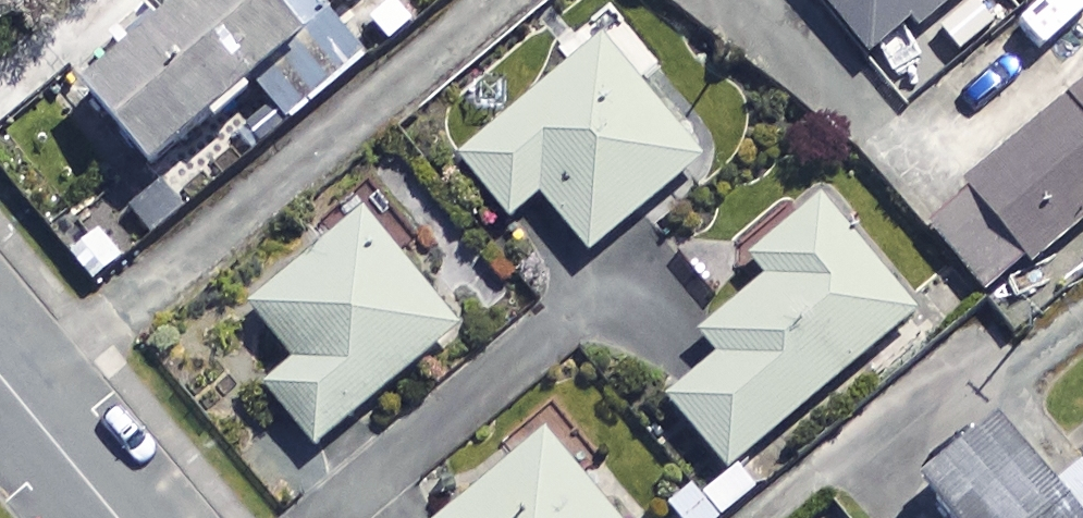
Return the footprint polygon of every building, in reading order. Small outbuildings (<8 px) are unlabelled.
[(256,0),(155,0),(65,82),(140,164),(285,32),(256,0)] [(862,61),(937,0),(812,0),(862,61)] [(326,14),(250,81),(286,121),(362,54),(326,14)] [(698,161),(597,43),(457,163),(508,222),(537,197),(587,256),(698,161)] [(918,225),(985,303),(1082,219),(1082,84),(918,225)] [(903,310),(808,197),(738,256),(755,276),(687,333),(705,355),(656,397),(715,468),(903,310)] [(455,327),(358,209),(245,302),(291,359),(261,384),(312,445),(455,327)] [(94,227),(57,257),(86,292),(122,262),(94,227)] [(1045,483),(994,424),(908,497),(926,517),(1082,517),(1082,451),(1045,483)] [(600,461),(579,479),(534,428),(429,517),(649,517),(600,461)]
